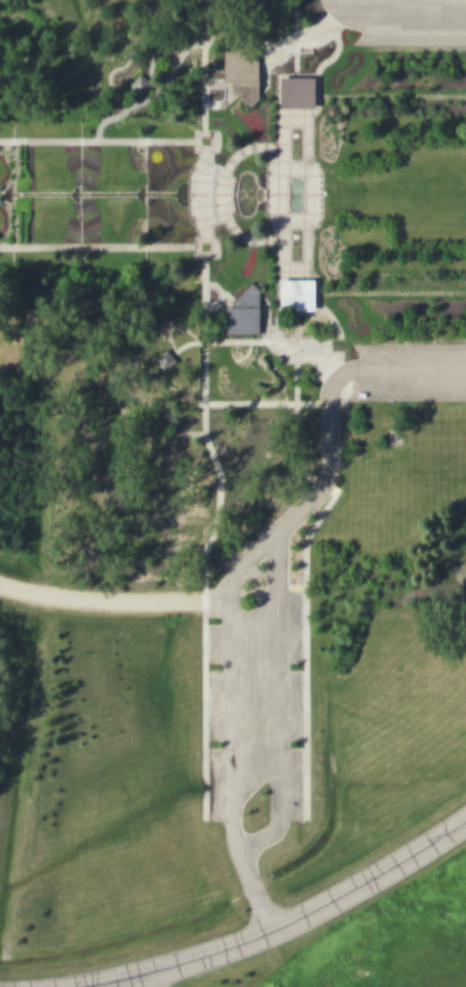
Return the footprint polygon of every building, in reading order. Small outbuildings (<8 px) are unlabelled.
[(264,47),(264,61),(264,97),(253,107),(236,90),(234,88),(234,81),(227,81),(227,47),(264,47)] [(283,77),(317,77),(317,108),(283,108),(283,77)] [(283,280),(318,280),(318,312),(283,312),(283,280)] [(252,282),(260,290),(260,321),(260,333),(227,334),(227,307),(229,307),(233,307),(233,301),(252,282)] [(170,437),(190,438),(189,459),(169,458),(170,437)]
